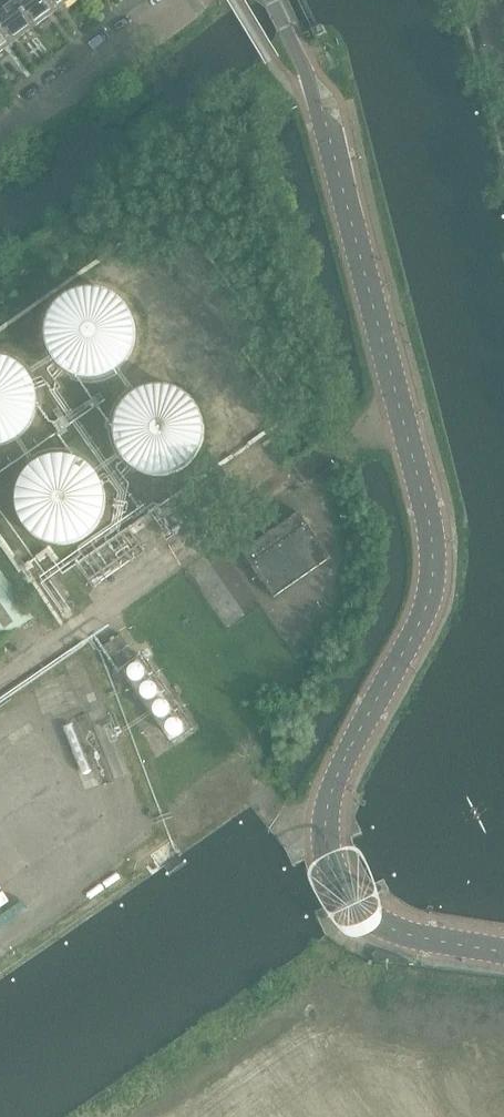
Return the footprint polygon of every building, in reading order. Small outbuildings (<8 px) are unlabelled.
[(14,0),(7,0),(0,5),(0,27),(13,44),(35,27),(14,0)] [(35,27),(57,11),(49,0),(14,0),(35,27)] [(57,11),(71,0),(49,0),(57,11)] [(321,26),(312,30),(315,37),(324,33),(321,26)] [(13,44),(0,27),(0,53),(13,44)] [(132,343),(133,334),(132,326),(130,318),(126,311),(121,304),(114,299),(107,295),(99,293),(90,292),(82,293),(74,295),(67,299),(60,304),(55,311),(51,318),(49,326),(48,334),(49,343),(51,351),(55,358),(60,365),(67,370),(74,374),(82,376),(90,377),(99,376),(107,374),(114,370),(121,365),(126,358),(130,351),(132,343)] [(39,398),(38,389),(36,381),(31,373),(26,366),(19,360),(11,356),(2,353),(0,353),(0,443),(2,443),(11,440),(19,436),(26,431),(31,424),(36,416),(38,407),(39,398)] [(205,440),(206,431),(205,422),(202,413),(198,405),(192,398),(184,392),(176,388),(167,385),(158,384),(149,385),(140,387),(132,392),(125,398),(119,405),(114,413),(112,422),(111,431),(112,440),(114,449),(119,458),(125,465),(132,471),(140,475),(149,478),(158,479),(167,478),(176,475),(185,471),(192,465),(198,458),(202,449),(205,440)] [(103,510),(104,501),(103,492),(100,483),(96,475),(90,468),(83,462),(75,458),(67,455),(58,455),(49,456),(40,458),(32,462),(25,468),(19,475),(15,483),(12,492),(11,501),(12,510),(15,518),(19,527),(25,533),(32,539),(40,543),(49,546),(58,547),(67,546),(75,543),(83,539),(90,533),(96,526),(100,518),(103,510)] [(242,552),(250,564),(249,565),(251,567),(252,566),(258,575),(257,576),(258,578),(259,578),(274,598),(331,559),(299,513),(242,552)] [(34,618),(0,569),(0,642),(34,618)] [(122,635),(104,647),(112,658),(129,646),(122,635)] [(377,950),(373,961),(408,966),(410,961),(377,950)]
